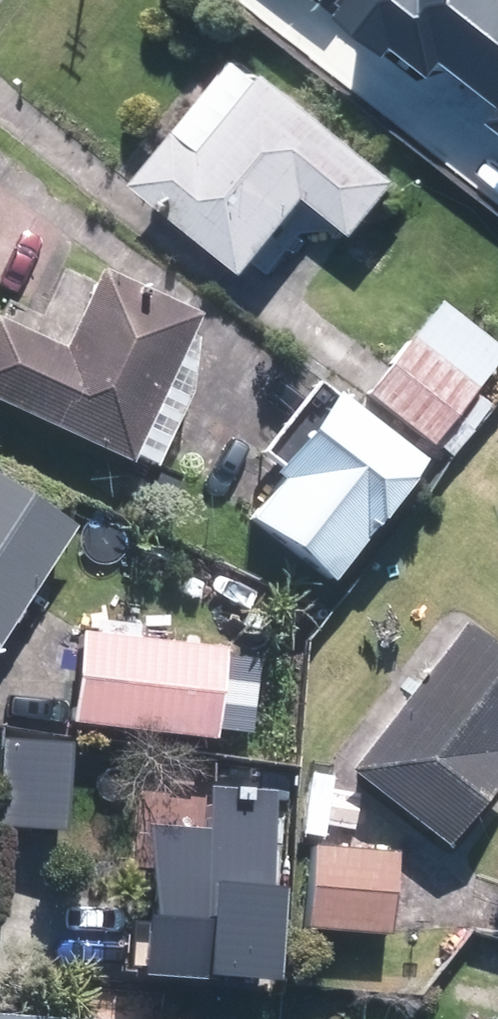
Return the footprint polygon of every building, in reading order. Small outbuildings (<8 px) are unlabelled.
[(343,5),(333,17),(381,55),(389,45),(426,74),(440,57),(497,104),(497,0),(347,0),(343,5)] [(400,185),(268,79),(263,85),(240,67),(139,192),(245,277),(308,199),(357,238),(400,185)] [(487,122),(497,131),(497,109),(487,122)] [(122,467),(189,321),(91,276),(54,355),(0,330),(0,411),(122,467)] [(436,308),(364,399),(425,446),(496,354),(436,308)] [(410,469),(310,391),(257,459),(272,471),(266,478),(275,484),(244,523),(321,583),(410,469)] [(65,531),(0,489),(0,632),(65,531)] [(465,625),(354,771),(448,843),(497,777),(497,650),(465,625)] [(78,637),(68,726),(206,742),(217,653),(78,637)] [(0,745),(0,830),(48,833),(54,749),(0,745)] [(147,920),(144,976),(279,984),(285,890),(279,890),(285,792),(221,788),(218,831),(158,828),(161,921),(147,920)] [(316,843),(309,919),(393,927),(400,851),(316,843)]
